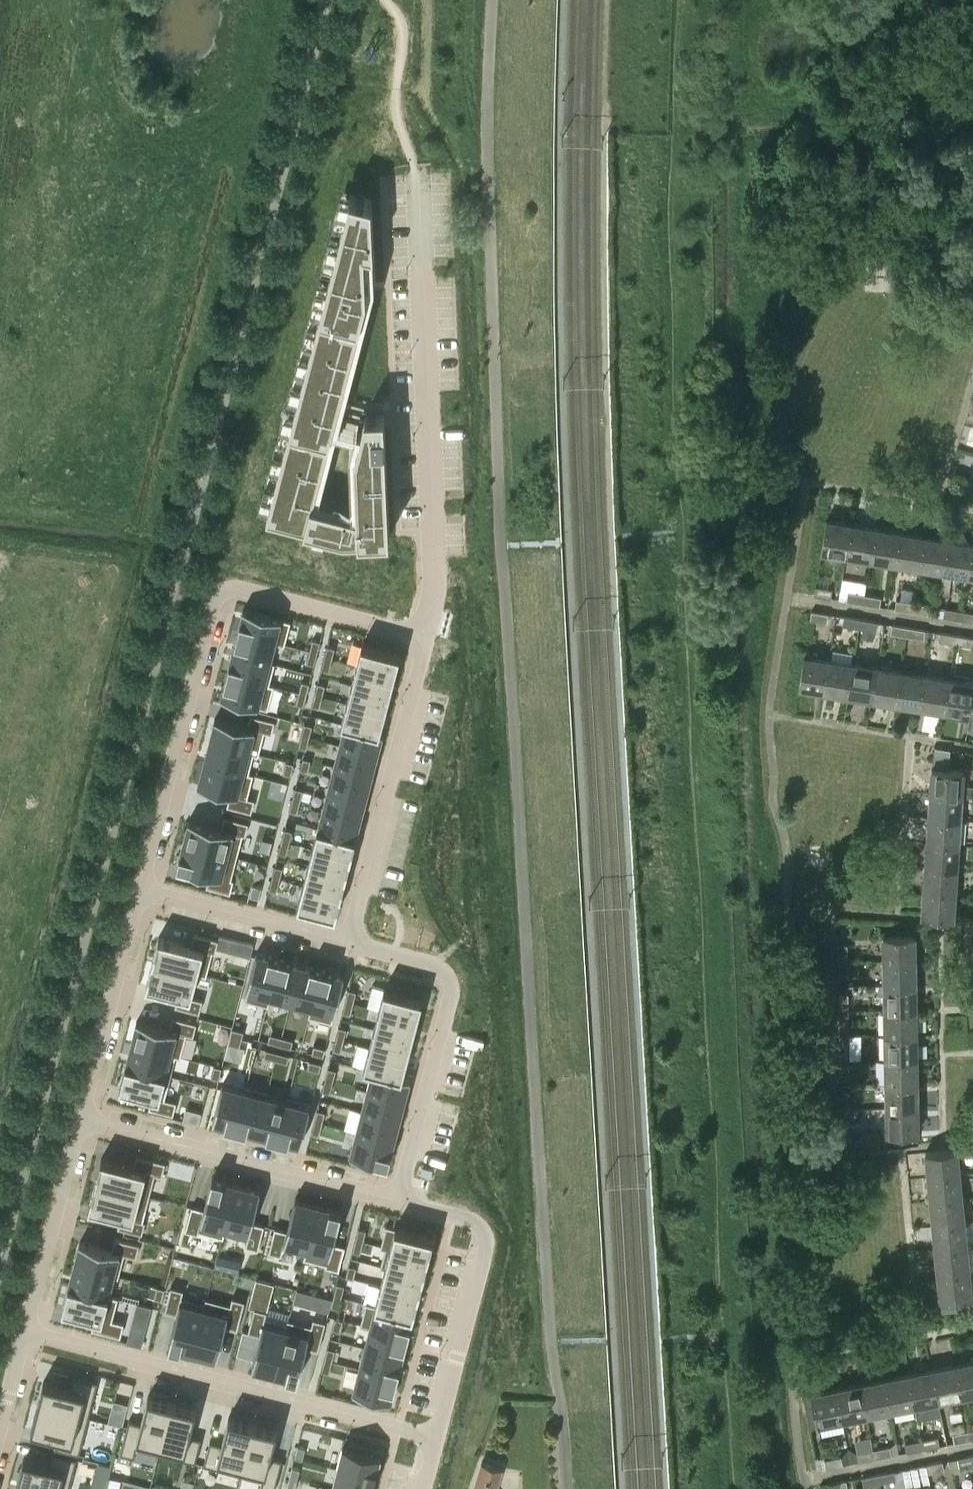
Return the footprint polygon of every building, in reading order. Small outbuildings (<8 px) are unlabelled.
[(350,194),(266,517),(343,537),(390,535),(384,411),(365,412),(355,453),(357,513),(313,502),(367,293),(365,248),(374,250),(372,199),(350,194)] [(822,549),(846,553),(851,522),(827,518),(822,549)] [(876,526),(851,522),(846,553),(871,557),(876,526)] [(895,561),(900,530),(876,526),(871,557),(895,561)] [(924,534),(900,530),(895,561),(919,565),(924,534)] [(943,569),(948,538),(924,534),(919,565),(943,569)] [(972,542),(948,538),(943,569),(967,573),(972,542)] [(842,590),(866,594),(868,580),(844,577),(842,590)] [(815,586),(814,595),(831,598),(833,589),(815,586)] [(847,600),(863,603),(865,594),(848,592),(847,600)] [(863,603),(880,606),(881,597),(865,594),(863,603)] [(889,599),(888,607),(912,611),(913,602),(896,599),(896,600),(889,599)] [(928,614),(928,613),(930,605),(913,602),(912,611),(928,614)] [(943,616),(960,619),(961,610),(944,607),(943,616)] [(243,609),(237,632),(275,641),(275,642),(284,645),(291,621),(243,609)] [(961,610),(960,619),(972,621),(972,612),(961,610)] [(827,622),(828,614),(811,611),(810,620),(827,622)] [(859,628),(861,619),(844,616),(843,625),(859,628)] [(877,622),(861,619),(859,628),(863,628),(874,630),(876,630),(877,622)] [(908,636),(909,627),(892,624),(891,633),(908,636)] [(926,630),(909,627),(908,636),(924,639),(926,630)] [(862,638),(873,640),(874,630),(863,628),(862,638)] [(237,632),(232,653),(270,662),(270,661),(275,642),(275,641),(237,632)] [(956,644),(957,635),(940,632),(939,641),(956,644)] [(956,644),(972,646),(972,643),(972,637),(957,635),(956,644)] [(312,639),(309,650),(317,652),(320,641),(312,639)] [(362,644),(356,665),(394,675),(400,654),(362,644)] [(327,645),(324,657),(332,658),(335,647),(327,645)] [(309,650),(306,662),(314,664),(317,652),(309,650)] [(232,653),(227,674),(269,685),(269,683),(275,662),(270,661),(270,662),(232,653)] [(799,688),(824,692),(830,658),(805,654),(799,688)] [(324,657),(321,668),(329,670),(332,658),(324,657)] [(854,662),(830,658),(824,692),(848,696),(854,662)] [(878,666),(854,662),(848,696),(872,700),(878,666)] [(356,665),(352,683),(390,693),(394,675),(356,665)] [(878,666),(872,700),(896,704),(902,670),(878,666)] [(926,674),(902,670),(896,704),(920,708),(926,674)] [(227,674),(221,696),(268,709),(274,684),(269,683),(269,685),(227,674)] [(950,678),(926,674),(920,708),(945,712),(950,678)] [(950,678),(945,712),(970,716),(972,696),(972,682),(950,678)] [(302,681),(299,692),(306,694),(309,683),(302,681)] [(318,682),(315,694),(322,696),(325,684),(318,682)] [(352,683),(347,702),(385,712),(390,693),(352,683)] [(299,692),(296,704),(303,706),(306,694),(299,692)] [(315,694),(312,705),(319,707),(322,696),(315,694)] [(347,702),(341,723),(345,724),(345,723),(380,732),(380,731),(385,712),(347,702)] [(215,718),(209,741),(254,752),(254,753),(258,754),(265,731),(272,732),(275,720),(251,714),(248,726),(215,718)] [(305,723),(302,734),(309,736),(312,724),(305,723)] [(345,724),(340,744),(377,754),(383,732),(380,731),(380,732),(345,723),(345,724)] [(302,734),(299,746),(306,748),(309,736),(302,734)] [(209,741),(204,762),(248,773),(249,772),(254,753),(254,752),(209,741)] [(340,744),(334,765),(372,775),(377,754),(340,744)] [(962,794),(963,784),(964,768),(949,767),(950,750),(935,747),(933,766),(932,766),(930,791),(962,794)] [(303,757),(300,769),(308,771),(311,759),(303,757)] [(286,761),(283,772),(291,774),(294,763),(286,761)] [(204,762),(198,785),(230,793),(227,805),(251,811),(254,799),(247,797),(253,773),(249,772),(248,773),(204,762)] [(334,765),(329,786),(366,796),(372,775),(334,765)] [(962,794),(972,794),(972,785),(963,784),(962,794)] [(329,786),(323,807),(361,816),(366,796),(329,786)] [(295,787),(292,799),(300,801),(303,789),(295,787)] [(928,816),(960,818),(962,794),(930,791),(928,816)] [(292,799),(289,810),(297,812),(300,801),(292,799)] [(323,807),(318,828),(355,837),(361,816),(323,807)] [(189,819),(183,843),(237,857),(243,834),(245,834),(248,822),(224,816),(221,828),(189,819)] [(927,840),(959,842),(960,818),(928,816),(927,840)] [(285,828),(282,840),(290,841),(293,830),(285,828)] [(318,828),(312,849),(350,858),(355,837),(318,828)] [(282,840),(279,851),(287,853),(290,841),(282,840)] [(959,842),(927,840),(925,864),(957,867),(959,842)] [(183,843),(177,866),(209,874),(206,886),(230,892),(234,879),(231,878),(237,857),(183,843)] [(312,849),(307,867),(345,877),(350,858),(312,849)] [(955,891),(957,867),(925,864),(923,889),(955,891)] [(275,865),(272,877),(280,879),(283,867),(275,865)] [(307,867),(303,885),(340,895),(345,877),(307,867)] [(272,877),(269,889),(277,890),(280,879),(272,877)] [(261,887),(253,885),(250,895),(259,897),(261,887)] [(303,885),(297,905),(335,915),(340,895),(303,885)] [(923,889),(921,914),(953,916),(955,891),(923,889)] [(159,937),(152,961),(197,973),(197,974),(206,976),(206,975),(213,951),(215,952),(216,948),(218,939),(194,933),(191,945),(159,937)] [(883,960),(916,959),(915,934),(883,934),(883,960)] [(227,951),(231,938),(219,935),(218,939),(216,948),(227,951)] [(839,960),(848,960),(848,944),(838,944),(839,960)] [(257,952),(244,999),(267,1005),(268,1005),(270,1000),(269,1000),(280,958),(257,952)] [(280,958),(269,1000),(270,1000),(289,1006),(290,1006),(292,1001),(291,1001),(300,963),(280,958)] [(883,984),(916,984),(916,959),(883,960),(883,984)] [(848,977),(848,960),(839,960),(839,977),(848,977)] [(152,961),(146,985),(178,993),(175,1005),(199,1012),(203,999),(191,996),(197,974),(197,973),(152,961)] [(300,963),(291,1001),(292,1001),(311,1006),(312,1006),(321,968),(300,963)] [(311,1006),(308,1015),(309,1016),(332,1022),(344,974),(321,968),(312,1006),(311,1006)] [(884,1009),(916,1008),(916,984),(883,984),(884,1009)] [(373,985),(368,1006),(379,1009),(417,1019),(422,998),(384,988),(373,985)] [(349,989),(345,1000),(353,1002),(356,991),(349,989)] [(839,1010),(848,1010),(848,993),(839,993),(839,1010)] [(345,1000),(342,1012),(350,1014),(353,1002),(345,1000)] [(916,1008),(884,1009),(884,1034),(917,1033),(916,1008)] [(379,1009),(374,1027),(412,1037),(417,1019),(379,1009)] [(849,1027),(848,1010),(839,1010),(840,1027),(849,1027)] [(137,1020),(131,1043),(176,1055),(176,1056),(180,1057),(180,1056),(186,1033),(193,1035),(197,1022),(172,1016),(169,1028),(137,1020)] [(339,1026),(336,1037),(343,1039),(347,1028),(339,1026)] [(374,1027),(369,1046),(407,1056),(412,1037),(374,1027)] [(232,1028),(230,1035),(242,1038),(244,1031),(232,1028)] [(270,1033),(268,1041),(279,1044),(282,1036),(270,1033)] [(917,1033),(884,1034),(884,1058),(917,1058),(917,1033)] [(230,1035),(228,1043),(240,1046),(242,1038),(230,1035)] [(282,1036),(279,1044),(291,1047),(293,1039),(282,1036)] [(336,1037),(333,1049),(340,1051),(343,1039),(336,1037)] [(131,1043),(126,1064),(171,1076),(176,1056),(176,1055),(131,1043)] [(357,1043),(352,1064),(364,1067),(372,1069),(372,1068),(402,1076),(402,1075),(407,1056),(369,1046),(357,1043)] [(840,1043),(840,1059),(849,1059),(849,1043),(840,1043)] [(314,1045),(312,1052),(324,1055),(325,1048),(314,1045)] [(266,1048),(264,1056),(275,1059),(278,1051),(266,1048)] [(278,1051),(275,1059),(287,1062),(289,1054),(278,1051)] [(917,1058),(884,1058),(885,1083),(917,1082),(917,1058)] [(849,1076),(849,1059),(840,1059),(840,1076),(849,1076)] [(310,1060),(308,1068),(320,1071),(322,1063),(310,1060)] [(126,1064),(120,1087),(152,1095),(149,1107),(173,1114),(176,1101),(165,1098),(171,1076),(126,1064)] [(214,1065),(211,1076),(219,1078),(222,1067),(214,1065)] [(328,1067),(325,1078),(333,1081),(336,1069),(328,1067)] [(372,1069),(367,1089),(405,1099),(410,1077),(402,1075),(402,1076),(372,1068),(372,1069)] [(325,1079),(322,1090),(330,1092),(333,1081),(325,1078),(325,1079)] [(917,1082),(885,1083),(885,1107),(918,1106),(917,1082)] [(222,1083),(213,1121),(236,1127),(245,1089),(222,1083)] [(245,1089),(236,1127),(257,1133),(266,1095),(267,1095),(269,1090),(268,1090),(247,1085),(246,1084),(245,1089)] [(367,1089),(361,1110),(399,1120),(405,1099),(367,1089)] [(841,1092),(841,1108),(850,1107),(850,1091),(841,1092)] [(266,1095),(257,1133),(277,1138),(287,1100),(286,1100),(267,1095),(266,1095)] [(287,1100),(277,1138),(300,1144),(311,1101),(287,1095),(286,1100),(287,1100)] [(918,1106),(885,1107),(886,1132),(918,1132),(918,1106)] [(850,1125),(850,1107),(841,1108),(841,1125),(850,1125)] [(317,1109),(314,1121),(322,1123),(325,1111),(317,1109)] [(361,1110),(356,1131),(394,1141),(399,1120),(361,1110)] [(314,1121),(311,1132),(319,1134),(322,1123),(314,1121)] [(356,1131),(350,1154),(388,1164),(394,1141),(356,1131)] [(926,1151),(928,1176),(961,1173),(958,1148),(926,1151)] [(101,1158),(95,1182),(124,1190),(149,1196),(155,1173),(162,1175),(166,1162),(137,1154),(134,1166),(101,1158)] [(963,1198),(961,1173),(928,1176),(930,1201),(963,1198)] [(192,1205),(186,1230),(198,1233),(199,1231),(223,1237),(225,1232),(224,1232),(236,1183),(212,1176),(204,1208),(192,1205)] [(95,1182),(89,1206),(121,1215),(118,1227),(142,1233),(145,1220),(143,1220),(149,1196),(124,1190),(95,1182)] [(236,1183),(224,1232),(225,1232),(247,1238),(246,1245),(258,1248),(264,1224),(252,1221),(261,1189),(236,1183)] [(275,1227),(269,1251),(281,1255),(283,1248),(305,1253),(306,1253),(319,1204),(295,1198),(287,1230),(275,1227)] [(933,1225),(965,1222),(963,1198),(930,1201),(933,1225)] [(305,1253),(303,1258),(326,1263),(325,1266),(339,1269),(345,1245),(333,1242),(342,1210),(319,1204),(306,1253),(305,1253)] [(967,1246),(965,1222),(933,1225),(935,1249),(967,1246)] [(386,1225),(380,1247),(385,1248),(385,1247),(428,1258),(433,1237),(386,1225)] [(358,1227),(355,1239),(363,1241),(367,1229),(358,1227)] [(80,1241),(74,1264),(114,1274),(114,1276),(118,1277),(125,1253),(136,1256),(139,1244),(115,1237),(112,1249),(80,1241)] [(355,1239),(352,1250),(360,1253),(363,1241),(355,1239)] [(937,1274),(969,1271),(967,1246),(935,1249),(937,1274)] [(385,1248),(380,1267),(385,1268),(385,1267),(423,1277),(428,1258),(385,1247),(385,1248)] [(224,1267),(227,1254),(218,1252),(215,1265),(224,1267)] [(74,1264),(68,1285),(109,1295),(109,1294),(114,1276),(114,1274),(74,1264)] [(349,1264),(346,1276),(354,1278),(357,1266),(349,1264)] [(385,1268),(380,1285),(418,1295),(423,1277),(385,1267),(385,1268)] [(972,1296),(969,1271),(937,1274),(939,1299),(972,1296)] [(267,1310),(268,1306),(274,1283),(255,1278),(248,1306),(254,1307),(267,1310)] [(337,1282),(334,1294),(342,1296),(345,1285),(337,1282)] [(369,1282),(364,1301),(366,1302),(375,1304),(375,1305),(413,1315),(418,1295),(380,1285),(369,1282)] [(68,1285),(62,1308),(95,1317),(92,1328),(120,1336),(124,1322),(112,1319),(118,1297),(109,1294),(109,1295),(68,1285)] [(157,1286),(154,1298),(162,1300),(165,1288),(157,1286)] [(171,1286),(165,1310),(177,1313),(168,1345),(193,1352),(206,1301),(204,1301),(182,1295),(183,1289),(171,1286)] [(332,1297),(320,1293),(316,1306),(329,1310),(332,1297)] [(334,1294),(331,1306),(339,1308),(342,1296),(334,1294)] [(206,1301),(193,1352),(217,1358),(225,1326),(237,1329),(245,1300),(232,1296),(230,1303),(205,1297),(204,1301),(206,1301)] [(366,1302),(360,1324),(369,1327),(370,1326),(408,1336),(413,1315),(375,1305),(375,1304),(366,1302)] [(254,1307),(248,1332),(260,1335),(251,1367),(275,1373),(286,1328),(285,1328),(288,1318),(290,1312),(268,1306),(267,1310),(254,1307)] [(335,1317),(332,1329),(340,1331),(343,1319),(335,1317)] [(286,1328),(275,1373),(298,1379),(306,1347),(318,1350),(326,1321),(313,1318),(311,1325),(288,1318),(285,1328),(286,1328)] [(141,1346),(147,1326),(131,1322),(126,1342),(141,1346)] [(369,1327),(364,1347),(402,1357),(408,1336),(370,1326),(369,1327)] [(327,1347),(324,1359),(332,1361),(335,1349),(327,1347)] [(364,1347),(359,1368),(397,1378),(402,1357),(364,1347)] [(324,1359),(321,1370),(329,1372),(332,1361),(324,1359)] [(956,1364),(962,1395),(972,1393),(972,1361),(956,1364)] [(938,1400),(962,1395),(956,1364),(932,1369),(938,1400)] [(359,1368),(353,1391),(391,1401),(397,1378),(359,1368)] [(914,1405),(938,1400),(932,1369),(908,1374),(914,1405)] [(890,1410),(914,1405),(908,1374),(884,1379),(890,1410)] [(44,1380),(37,1404),(89,1417),(98,1381),(74,1375),(70,1387),(44,1380)] [(867,1415),(890,1410),(884,1379),(860,1384),(867,1415)] [(843,1420),(867,1415),(860,1384),(836,1389),(843,1420)] [(818,1425),(843,1420),(836,1389),(812,1394),(818,1425)] [(129,1419),(120,1453),(134,1456),(137,1447),(160,1453),(162,1444),(172,1402),(148,1396),(141,1422),(129,1419)] [(172,1402),(162,1444),(184,1449),(182,1459),(195,1462),(202,1438),(190,1435),(196,1408),(172,1402)] [(37,1404),(31,1429),(58,1436),(55,1448),(79,1454),(89,1417),(37,1404)] [(210,1440),(204,1464),(240,1474),(253,1423),(229,1416),(222,1443),(210,1440)] [(240,1474),(262,1479),(260,1488),(273,1488),(281,1459),(270,1456),(277,1429),(253,1423),(240,1474)] [(953,1433),(955,1441),(955,1442),(971,1439),(969,1430),(953,1433)] [(938,1436),(921,1439),(923,1448),(940,1445),(938,1436)] [(923,1448),(921,1439),(905,1443),(907,1451),(923,1448)] [(343,1445),(337,1468),(374,1478),(380,1455),(343,1445)] [(298,1446),(295,1457),(302,1459),(305,1447),(298,1446)] [(892,1454),(890,1446),(873,1449),(875,1458),(892,1454)] [(859,1461),(875,1458),(873,1449),(858,1452),(859,1461)] [(18,1481),(48,1488),(69,1488),(77,1458),(53,1452),(49,1464),(24,1457),(18,1481)] [(972,1464),(972,1454),(958,1457),(960,1466),(972,1464)] [(825,1459),(826,1467),(843,1464),(842,1456),(825,1459)] [(926,1464),(928,1472),(945,1469),(943,1460),(926,1464)] [(503,1468),(482,1461),(473,1488),(497,1488),(503,1468)] [(97,1462),(95,1472),(109,1476),(111,1466),(97,1462)] [(910,1467),(911,1476),(928,1472),(926,1464),(910,1467)] [(292,1467),(290,1478),(297,1480),(300,1469),(292,1467)] [(332,1488),(371,1488),(374,1478),(337,1468),(332,1488)] [(897,1479),(895,1470),(878,1473),(880,1482),(895,1479),(897,1479)] [(880,1482),(878,1473),(862,1477),(864,1485),(880,1482)] [(122,1479),(110,1477),(107,1488),(119,1488),(122,1479)] [(287,1488),(295,1488),(297,1480),(290,1478),(287,1488)] [(830,1483),(831,1488),(845,1488),(848,1488),(846,1480),(830,1483)]
